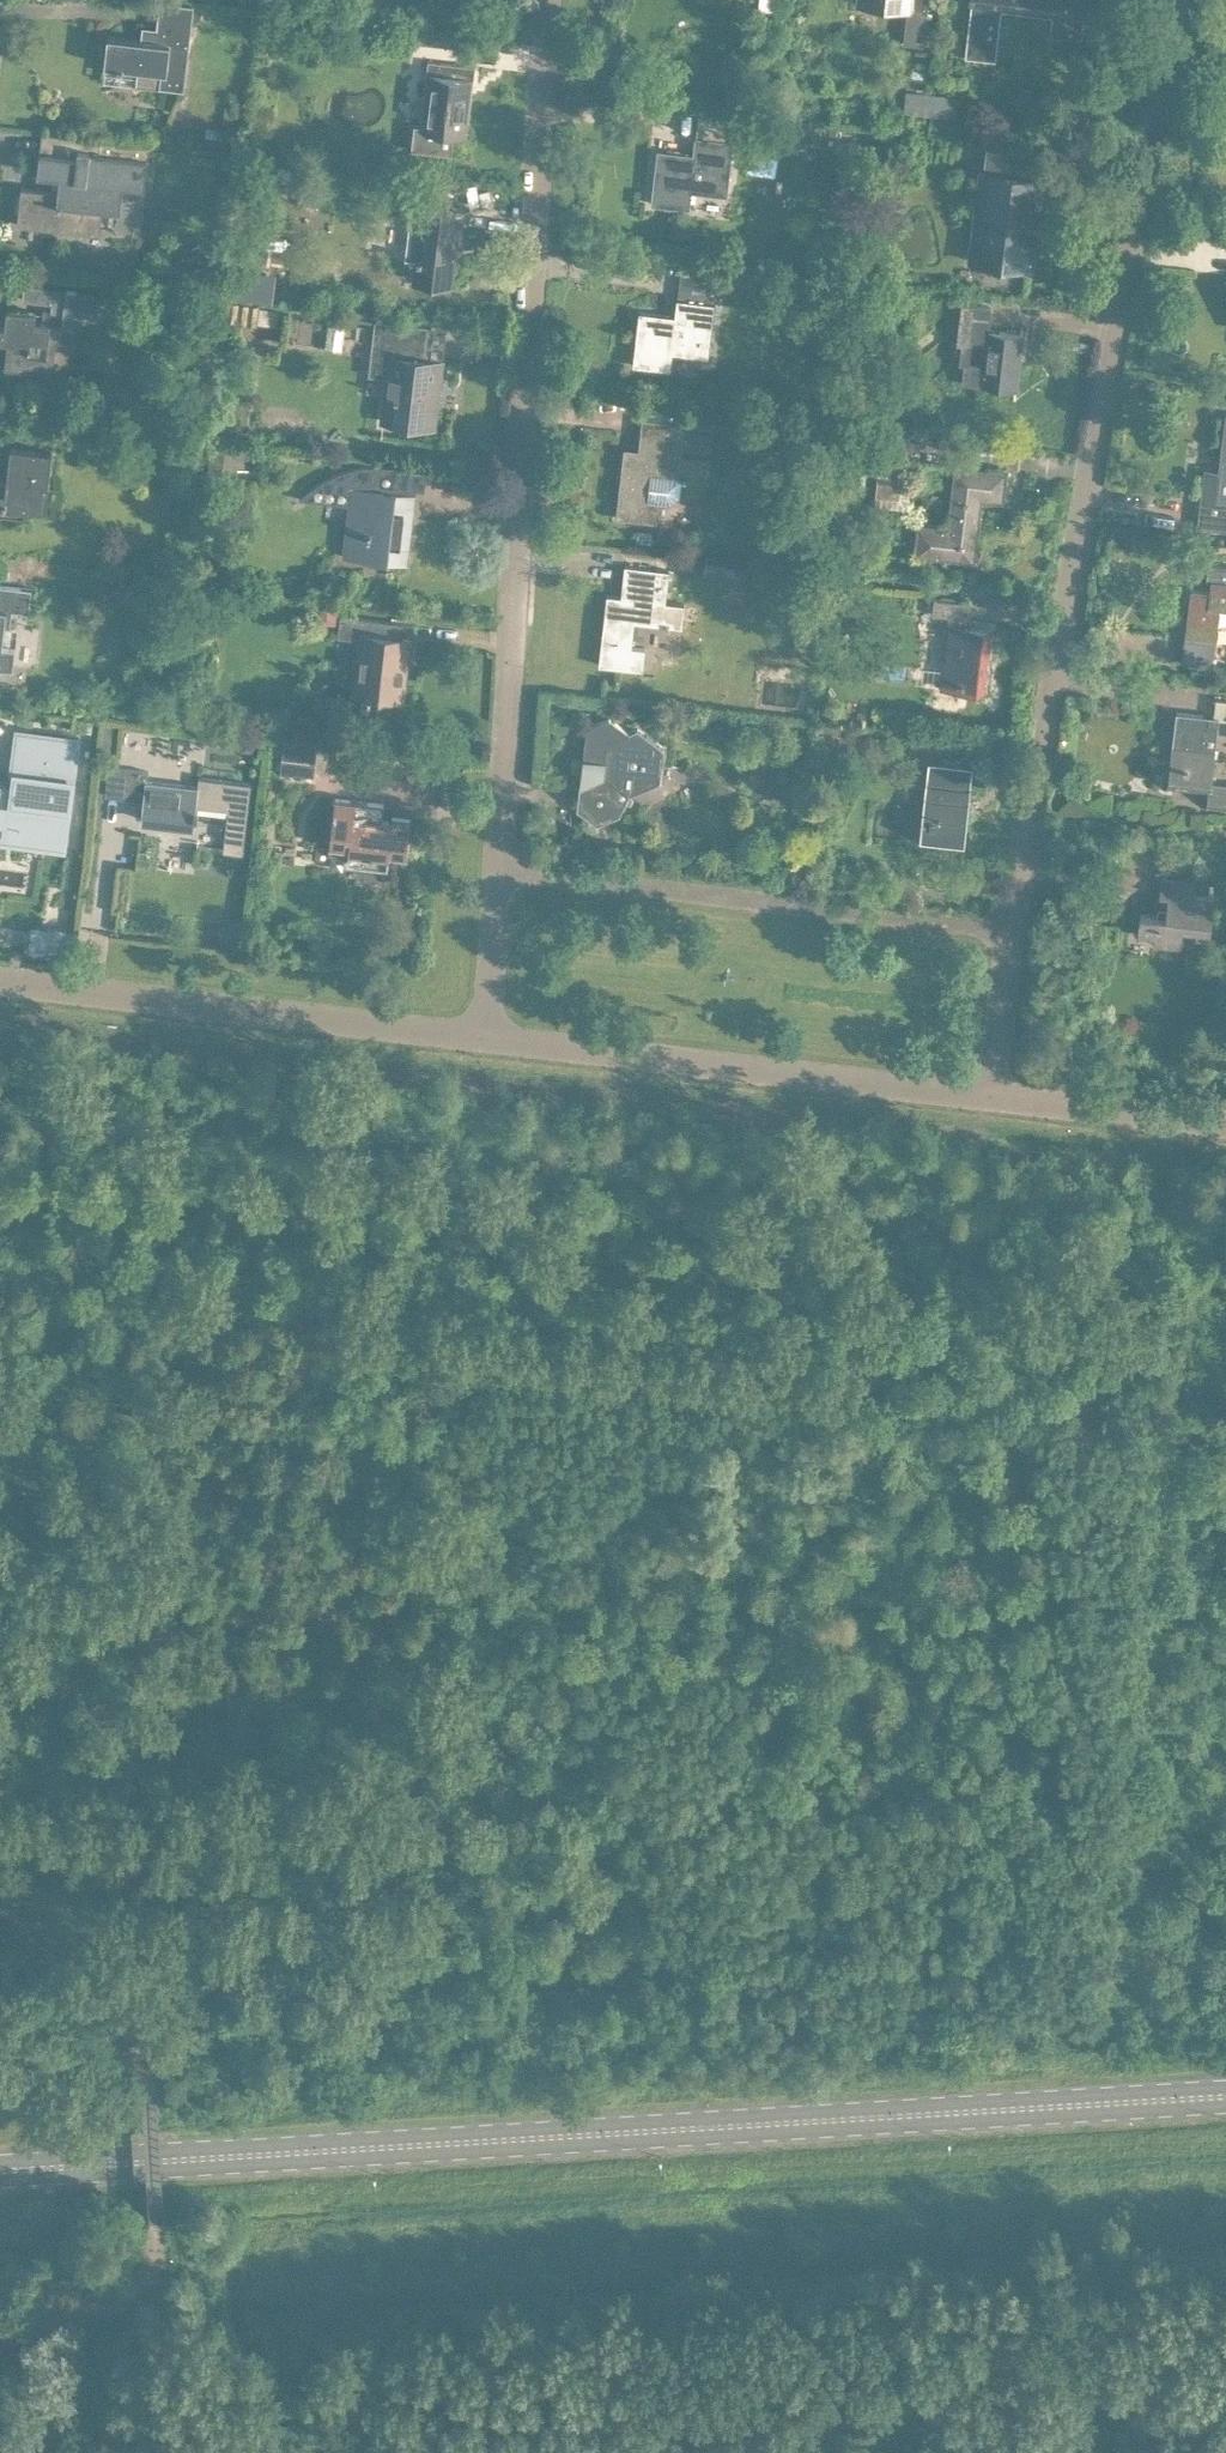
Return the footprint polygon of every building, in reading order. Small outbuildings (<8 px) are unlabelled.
[(933,25),(935,8),(917,6),(918,0),(865,0),(863,17),(912,23),(933,25)] [(1056,0),(978,0),(969,70),(1000,74),(1006,23),(1055,29),(1053,48),(1085,51),(1090,4),(1056,0)] [(140,97),(190,103),(199,17),(165,13),(160,53),(112,48),(109,76),(121,77),(121,79),(127,80),(127,78),(143,80),(141,95),(140,95),(140,97)] [(912,23),(908,55),(929,57),(933,25),(912,23)] [(420,139),(417,162),(456,166),(459,143),(473,145),(473,143),(469,142),(475,96),(479,97),(479,95),(475,95),(477,79),(481,80),(481,79),(434,73),(432,91),(436,92),(430,138),(426,138),(425,139),(420,139)] [(609,93),(607,109),(619,110),(621,95),(609,93)] [(912,104),(909,124),(959,130),(962,109),(912,104)] [(731,154),(735,126),(704,122),(699,168),(663,164),(657,217),(693,221),(695,203),(732,208),(738,155),(731,154)] [(747,130),(738,129),(737,140),(746,141),(747,130)] [(22,232),(104,242),(107,220),(124,222),(127,196),(149,199),(154,156),(46,144),(41,186),(64,189),(62,203),(25,199),(22,232)] [(986,185),(980,243),(994,244),(990,277),(1034,282),(1042,208),(1044,192),(1017,189),(986,185)] [(419,216),(417,235),(434,237),(430,270),(423,269),(420,293),(455,297),(462,239),(454,238),(456,220),(419,216)] [(233,281),(230,310),(276,315),(280,287),(233,281)] [(686,284),(681,330),(645,326),(639,378),(675,383),(677,366),(713,370),(719,318),(712,317),(716,288),(686,284)] [(28,295),(26,311),(42,312),(44,297),(28,295)] [(2,337),(0,352),(17,354),(14,379),(16,379),(16,378),(52,382),(55,353),(77,356),(79,339),(80,326),(101,328),(104,304),(55,298),(53,314),(56,314),(55,321),(48,321),(46,336),(39,335),(41,324),(12,321),(10,332),(15,332),(14,338),(2,337)] [(260,339),(260,338),(264,320),(264,319),(238,313),(234,333),(260,339)] [(1026,347),(1024,347),(992,343),(995,320),(965,317),(961,356),(966,356),(963,376),(968,376),(966,395),(1020,402),(1026,347)] [(283,324),(264,320),(260,338),(280,342),(283,324)] [(376,368),(374,387),(393,389),(388,429),(439,435),(442,412),(445,412),(446,410),(442,410),(444,396),(447,396),(448,394),(444,394),(447,374),(421,371),(425,339),(434,340),(434,339),(384,333),(380,366),(376,366),(376,368)] [(693,426),(690,450),(713,452),(716,429),(693,426)] [(630,462),(622,531),(665,536),(668,515),(672,516),(676,514),(684,508),(686,504),(687,494),(690,495),(691,492),(704,494),(706,471),(687,469),(691,437),(647,432),(645,448),(659,450),(657,465),(630,462)] [(887,449),(881,510),(904,512),(908,476),(912,477),(914,452),(887,449)] [(1205,511),(1225,513),(1225,451),(1224,470),(1222,484),(1208,482),(1205,511)] [(244,459),(215,456),(212,485),(241,488),(244,459)] [(51,521),(51,519),(45,519),(48,499),(54,500),(58,463),(16,459),(13,480),(16,481),(15,493),(0,492),(0,525),(10,526),(11,516),(12,516),(12,514),(28,516),(28,519),(51,521)] [(419,532),(422,506),(403,504),(405,480),(395,478),(388,478),(378,478),(368,479),(358,481),(349,484),(343,487),(336,490),(331,493),(325,496),(326,497),(356,501),(348,570),(414,577),(414,575),(413,575),(415,559),(416,560),(416,558),(415,558),(417,543),(418,543),(419,532)] [(924,539),(920,570),(952,573),(952,574),(980,577),(987,515),(1007,517),(1010,486),(960,480),(953,542),(924,539)] [(1201,540),(1225,543),(1225,513),(1205,511),(1201,540)] [(722,575),(721,588),(735,590),(736,577),(722,575)] [(1197,603),(1194,602),(1188,653),(1219,657),(1224,621),(1225,621),(1225,579),(1212,577),(1210,593),(1215,594),(1213,605),(1197,603)] [(612,609),(604,679),(648,684),(650,662),(636,661),(639,635),(670,639),(670,641),(674,642),(674,639),(687,640),(689,618),(670,616),(674,584),(630,579),(627,610),(612,609)] [(18,679),(21,657),(7,655),(9,637),(15,638),(17,623),(34,625),(37,601),(0,597),(0,677),(18,679)] [(937,629),(966,632),(967,619),(969,619),(969,617),(939,614),(937,629)] [(345,628),(343,649),(344,649),(345,648),(369,650),(363,703),(360,703),(360,704),(373,706),(372,710),(376,710),(376,706),(408,710),(410,690),(401,689),(402,680),(409,681),(412,653),(415,653),(415,651),(407,650),(409,635),(345,628)] [(987,700),(989,700),(990,694),(988,693),(989,684),(991,684),(992,677),(990,677),(992,658),(994,658),(995,651),(993,650),(994,644),(953,640),(946,699),(944,699),(944,701),(987,706),(987,700)] [(835,727),(846,734),(853,722),(842,715),(835,727)] [(1178,755),(1177,755),(1177,757),(1178,758),(1176,775),(1174,775),(1172,799),(1212,804),(1211,819),(1225,821),(1225,797),(1215,795),(1223,730),(1181,725),(1180,727),(1181,728),(1178,755)] [(635,808),(666,796),(670,763),(643,742),(635,746),(615,729),(592,739),(588,772),(593,773),(591,795),(586,797),(583,822),(604,836),(627,826),(635,808)] [(70,851),(83,753),(21,745),(15,785),(19,786),(17,796),(0,793),(0,841),(70,851)] [(246,751),(245,764),(260,765),(261,752),(246,751)] [(289,756),(286,783),(318,787),(321,760),(289,756)] [(925,858),(938,860),(968,863),(978,782),(933,777),(930,799),(936,800),(934,814),(939,815),(938,830),(928,829),(925,858)] [(202,819),(234,823),(229,864),(249,867),(257,797),(204,790),(203,799),(152,793),(153,784),(114,779),(111,808),(150,813),(148,831),(166,833),(165,839),(199,843),(201,828),(203,829),(204,821),(202,820),(202,819)] [(397,834),(387,833),(389,816),(341,810),(335,857),(354,860),(353,871),(375,874),(375,879),(393,881),(395,865),(412,867),(416,832),(398,830),(397,834)] [(1166,890),(1162,926),(1144,924),(1142,946),(1159,948),(1158,956),(1185,959),(1188,940),(1215,943),(1219,910),(1200,908),(1201,894),(1166,890)] [(55,941),(53,963),(71,965),(73,942),(55,941)]
